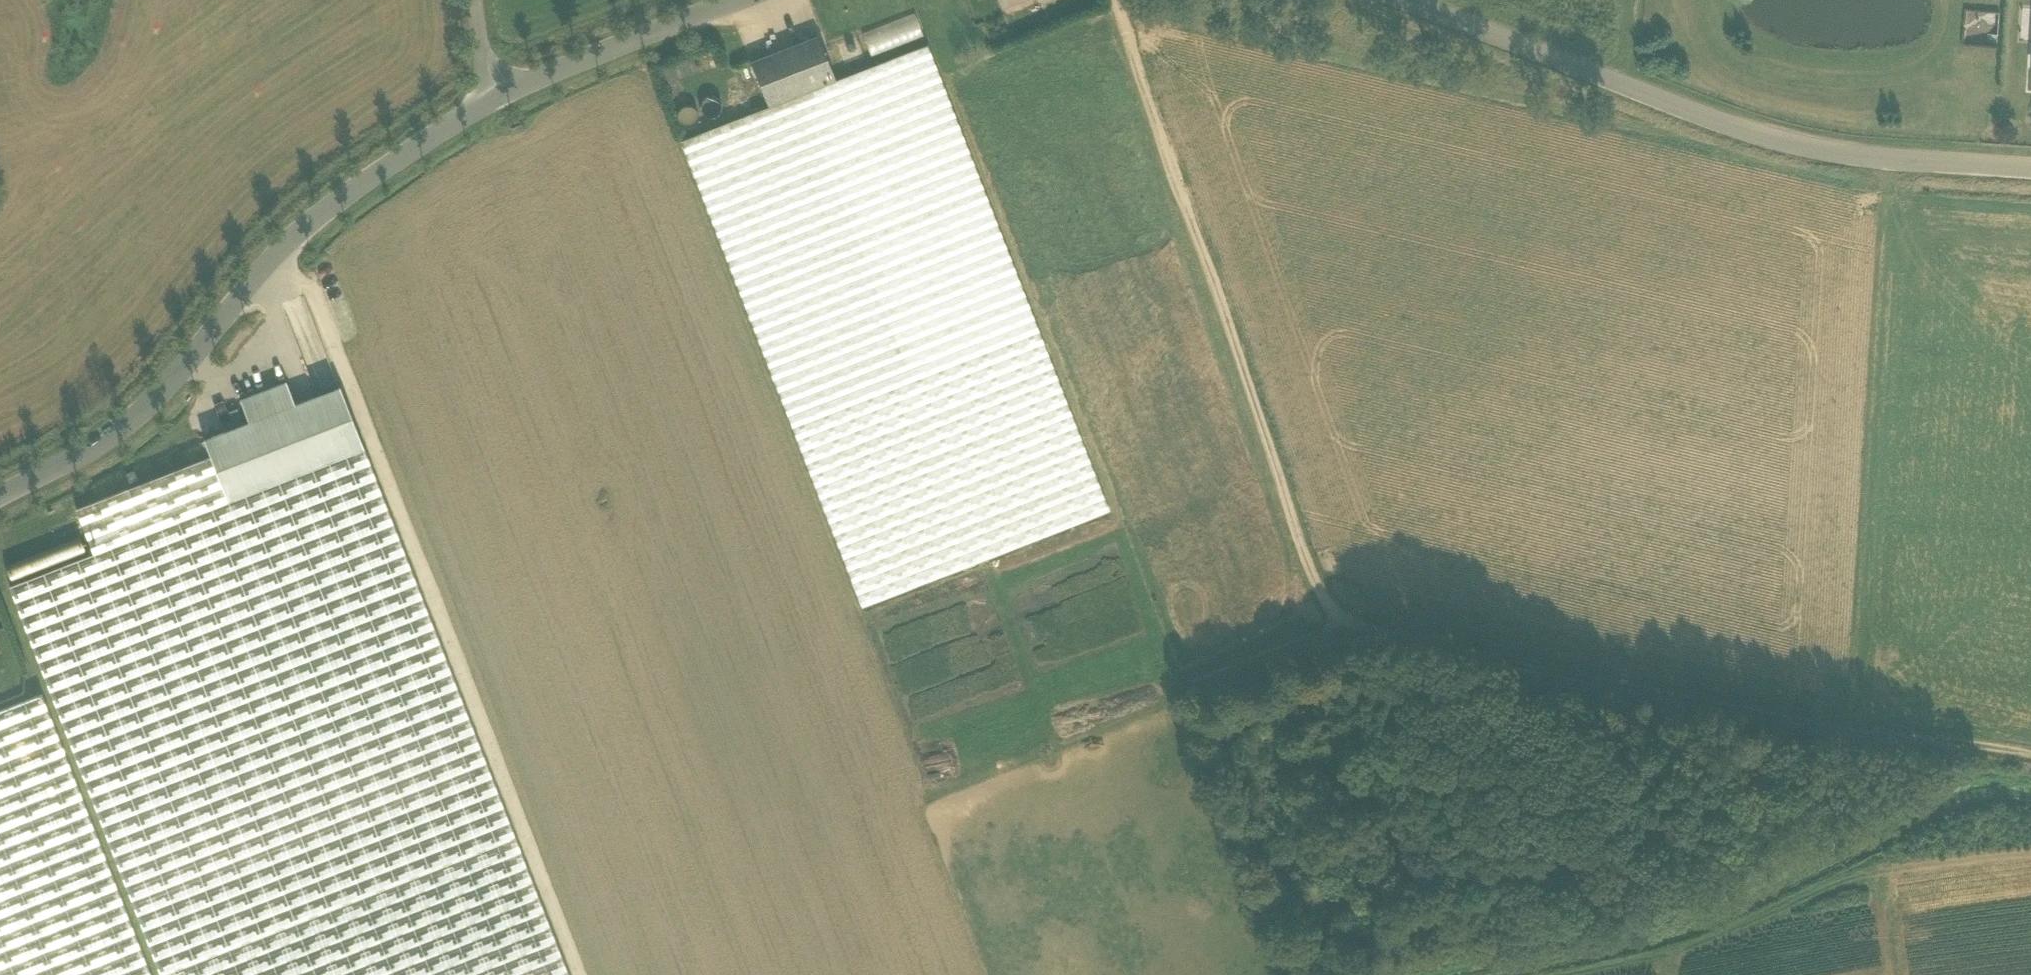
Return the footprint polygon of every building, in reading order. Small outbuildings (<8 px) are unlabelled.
[(870,53),(922,33),(914,11),(862,32),(870,53)] [(751,62),(769,106),(836,80),(818,36),(751,62)] [(1109,511),(928,44),(836,80),(769,106),(681,141),(688,159),(860,607),(1109,511)] [(228,501),(364,448),(340,386),(295,404),(287,382),(241,400),(249,422),(204,439),(211,456),(228,501)] [(211,456),(77,508),(94,553),(10,585),(161,974),(569,974),(516,836),(364,448),(228,501),(211,456)] [(42,693),(0,709),(0,974),(151,974),(42,693)]
